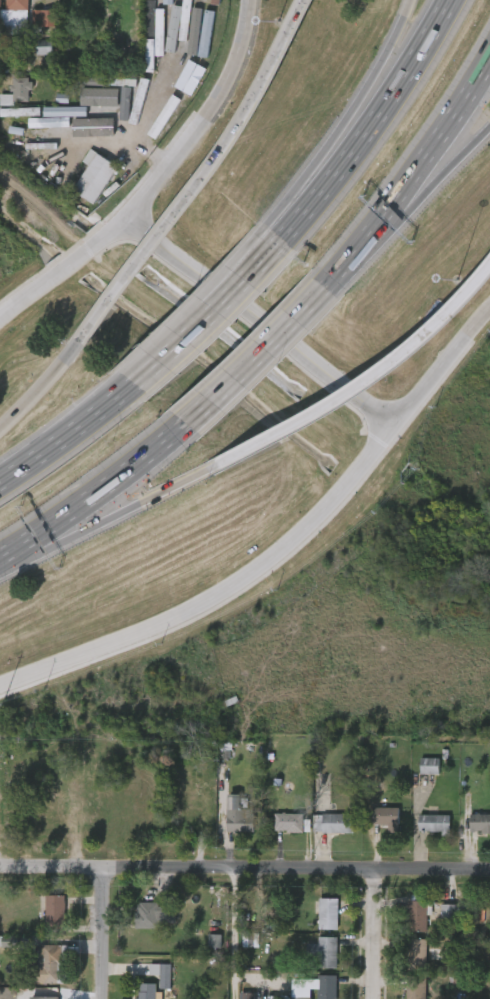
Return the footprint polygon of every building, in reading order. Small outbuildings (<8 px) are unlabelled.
[(16,41),(16,0),(0,0),(0,42),(16,41)] [(6,9),(6,0),(27,0),(27,10),(6,9)] [(186,25),(195,24),(191,0),(181,0),(186,25)] [(197,21),(205,19),(202,0),(193,0),(197,21)] [(137,38),(145,38),(144,10),(136,11),(137,38)] [(43,18),(20,18),(20,27),(29,27),(29,34),(43,34),(43,18)] [(168,84),(176,48),(157,44),(149,80),(168,84)] [(40,48),(23,49),(23,63),(41,62),(40,48)] [(29,78),(29,82),(33,82),(33,90),(29,90),(29,102),(15,102),(15,106),(1,106),(1,94),(14,95),(14,91),(11,91),(11,86),(14,86),(14,78),(29,78)] [(118,167),(94,204),(73,191),(89,165),(84,162),(92,150),(118,167)] [(426,765),(408,765),(407,782),(426,782),(426,765)] [(214,840),(241,840),(241,816),(230,816),(231,802),(215,802),(214,840)] [(400,808),(400,834),(390,834),(390,825),(374,825),(374,808),(400,808)] [(240,832),(240,833),(228,831),(228,809),(255,809),(254,832),(240,832)] [(284,812),(284,813),(302,813),(301,832),(285,832),(285,829),(282,829),(282,830),(273,830),(274,813),(284,812)] [(481,815),(489,814),(489,834),(483,834),(483,831),(468,831),(468,815),(481,813),(481,815)] [(331,833),(325,833),(325,814),(355,814),(355,833),(331,833)] [(386,816),(359,815),(359,832),(375,832),(375,840),(386,841),(386,816)] [(451,815),(451,836),(443,836),(443,832),(421,832),(421,815),(451,815)] [(262,839),(290,839),(290,821),(262,821),(262,839)] [(483,822),(458,821),(457,839),(482,840),(483,822)] [(304,840),(340,840),(339,822),(304,822),(304,840)] [(437,823),(406,822),(406,840),(437,841),(437,823)] [(66,903),(66,926),(46,926),(47,909),(41,909),(41,896),(66,895),(66,903)] [(424,895),(424,901),(429,901),(428,903),(434,903),(434,916),(429,916),(428,932),(409,932),(410,901),(413,901),(413,895),(424,895)] [(339,907),(339,930),(320,930),(320,913),(315,913),(315,901),(320,901),(320,898),(339,899),(339,907)] [(156,902),(156,906),(173,906),(173,909),(177,909),(177,922),(159,922),(159,915),(157,915),(157,927),(133,928),(133,910),(135,910),(135,905),(138,905),(138,902),(156,902)] [(33,903),(33,934),(52,934),(52,903),(33,903)] [(466,905),(466,919),(441,918),(441,904),(466,905)] [(325,907),(301,906),(301,921),(306,921),(306,937),(325,937),(325,907)] [(413,908),(396,909),(396,940),(414,939),(413,908)] [(123,934),(162,934),(161,914),(146,914),(146,910),(123,910),(123,934)] [(429,928),(446,927),(446,911),(428,912),(429,928)] [(339,942),(339,968),(319,968),(320,955),(307,955),(307,944),(320,944),(320,937),(339,937),(339,942)] [(425,939),(425,942),(429,942),(429,952),(425,952),(425,969),(405,969),(405,939),(425,939)] [(208,956),(209,942),(196,942),(195,956),(208,956)] [(325,945),(305,944),(304,975),(324,976),(325,945)] [(70,946),(69,985),(43,984),(43,968),(36,968),(36,948),(43,948),(43,945),(70,946)] [(396,975),(413,975),(413,946),(396,946),(396,975)] [(55,991),(56,953),(22,952),(21,990),(55,991)] [(171,989),(161,988),(161,975),(150,975),(150,964),(172,964),(171,989)] [(158,971),(137,972),(137,982),(147,982),(147,992),(158,992),(158,971)] [(338,975),(338,998),(318,998),(318,975),(338,975)] [(427,977),(427,998),(407,998),(408,976),(427,977)] [(324,983),(306,983),(306,987),(280,986),(279,998),(298,998),(298,996),(305,996),(305,998),(324,998),(324,983)] [(164,992),(164,998),(140,998),(140,992),(142,992),(142,984),(157,984),(157,988),(157,992),(164,992)] [(394,984),(394,998),(413,998),(413,984),(394,984)] [(125,990),(125,998),(144,998),(144,991),(125,990)]
